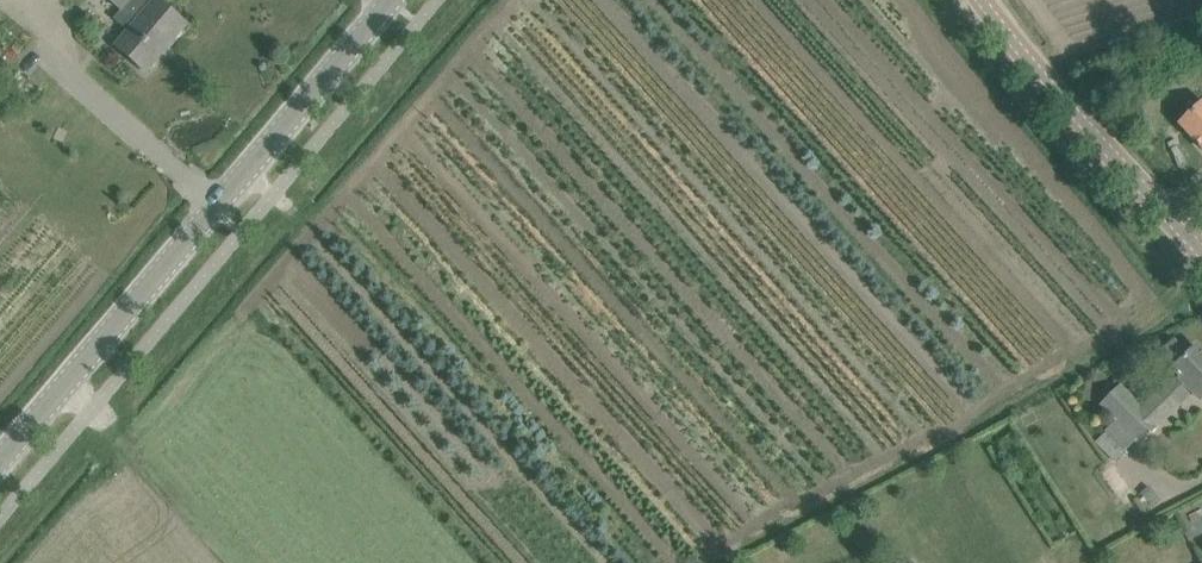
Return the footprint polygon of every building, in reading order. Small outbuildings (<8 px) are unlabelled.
[(121,11),(114,19),(128,31),(116,45),(147,71),(148,70),(145,68),(171,37),(174,40),(187,24),(159,0),(108,0),(121,11)] [(1201,146),(1201,103),(1198,107),(1181,124),(1201,146)] [(1180,404),(1194,390),(1201,397),(1201,352),(1197,347),(1190,354),(1175,339),(1154,360),(1174,380),(1165,389),(1165,390),(1174,399),(1175,399),(1180,404)] [(1106,432),(1096,443),(1115,462),(1136,440),(1140,445),(1162,424),(1121,384),(1100,405),(1116,420),(1105,431),(1106,432)] [(1149,486),(1141,493),(1155,509),(1163,502),(1149,486)]
